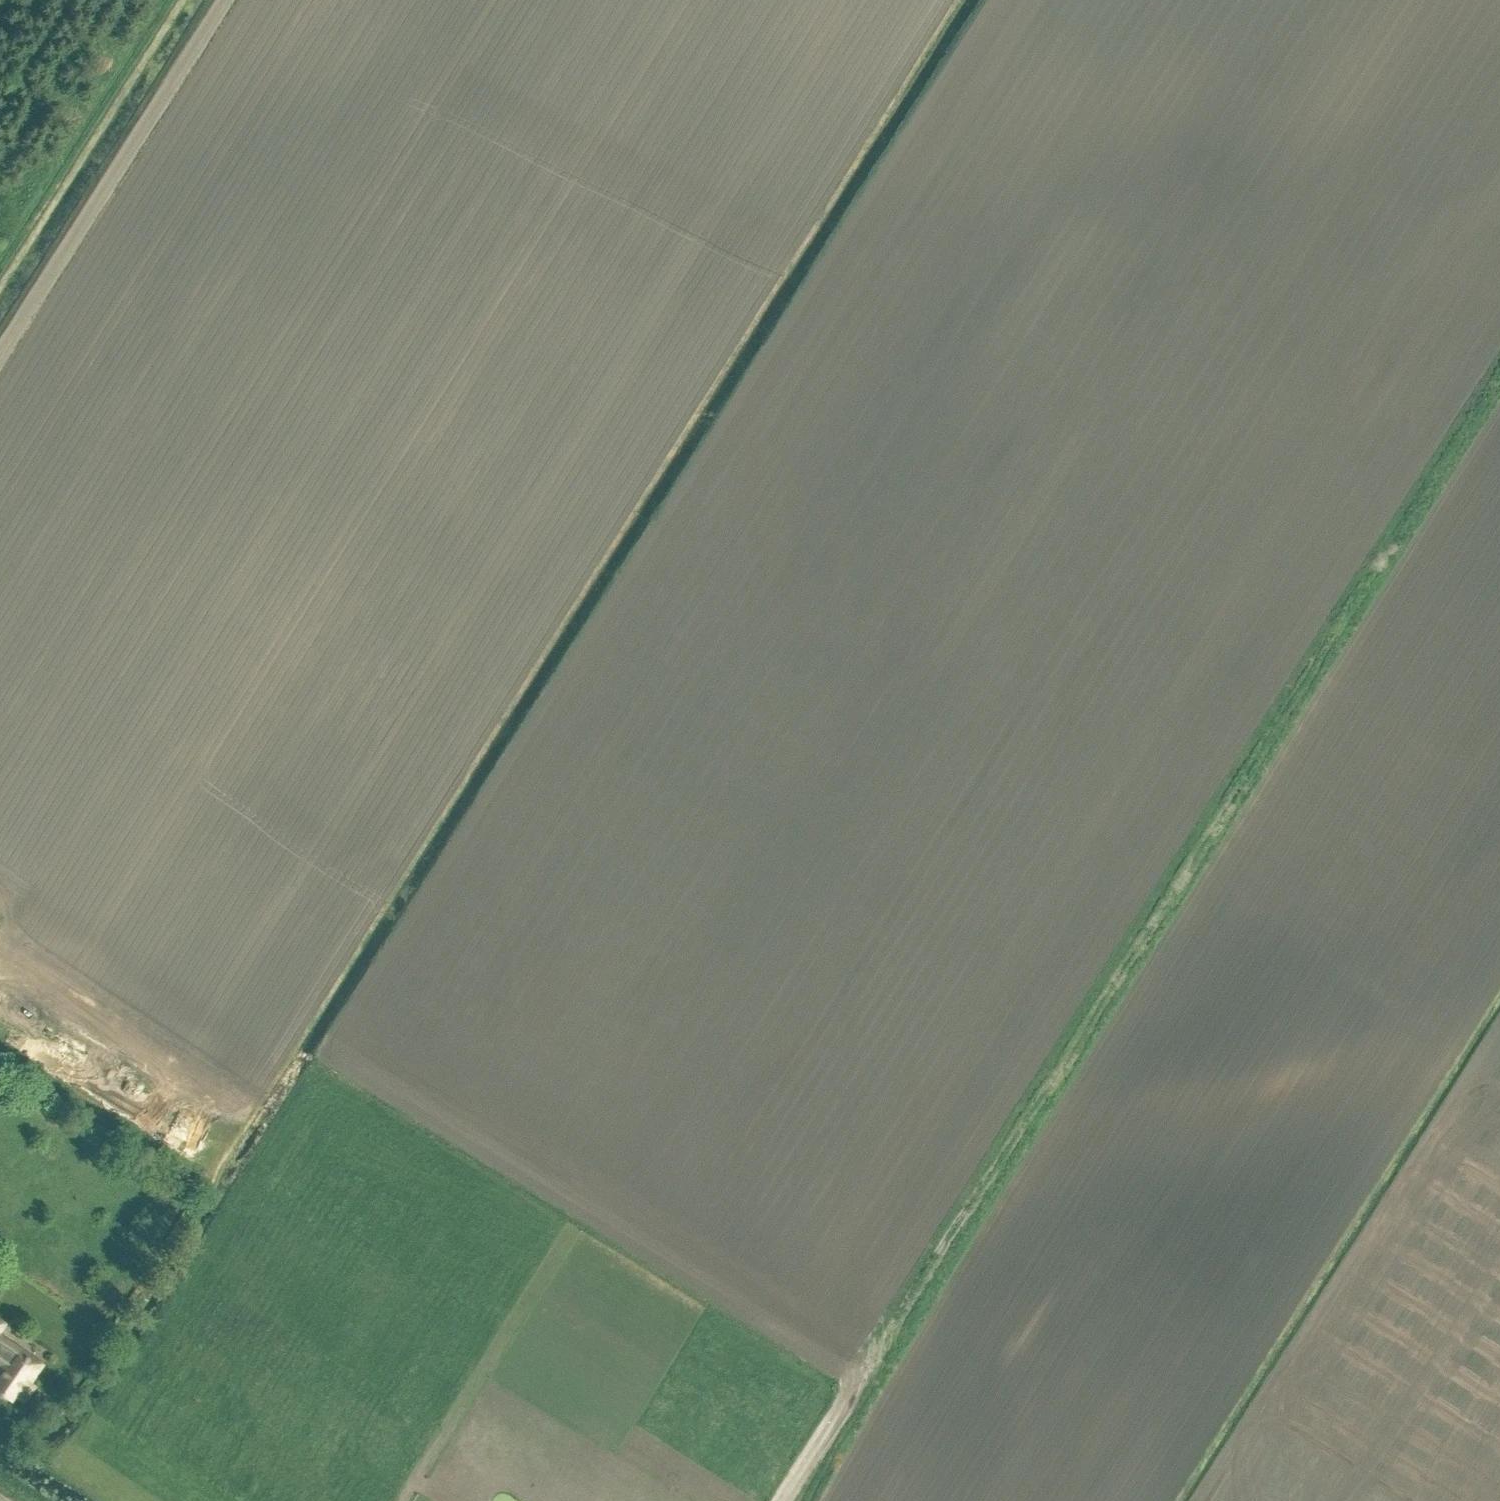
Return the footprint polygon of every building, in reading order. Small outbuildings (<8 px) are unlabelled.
[(7,1369),(0,1380),(0,1394),(10,1400),(12,1397),(22,1403),(33,1386),(29,1384),(43,1363),(0,1335),(0,1365),(7,1369)]
